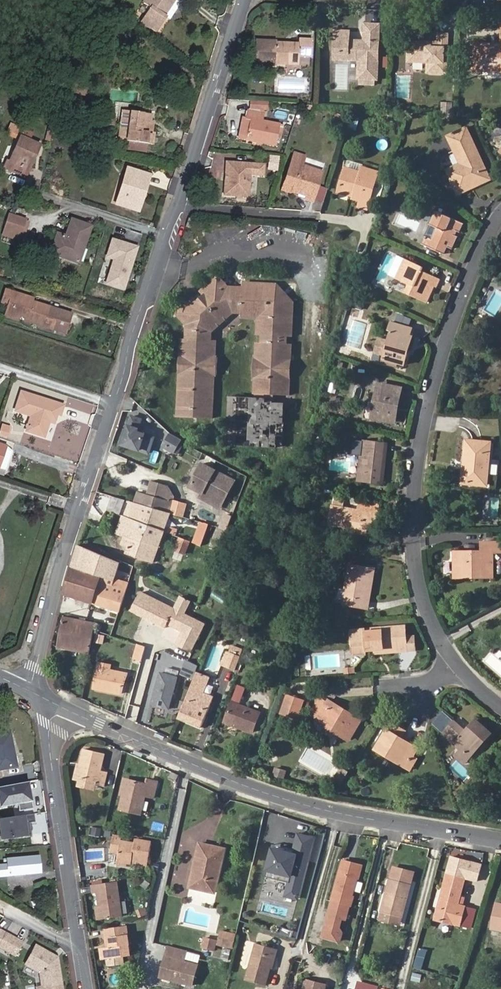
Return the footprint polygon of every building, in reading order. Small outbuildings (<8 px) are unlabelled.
[(167,17),(180,0),(144,0),(142,3),(149,9),(140,22),(156,33),(167,17)] [(346,55),(346,62),(357,62),(356,80),(358,80),(364,80),(373,80),(377,80),(378,24),(363,24),(363,42),(362,45),(357,45),(355,41),(347,41),(347,32),(332,31),(332,55),(346,55)] [(426,46),(426,41),(408,40),(407,61),(426,61),(426,71),(446,72),(448,33),(437,32),(437,41),(437,46),(426,46)] [(276,37),(255,37),(254,62),(274,63),(274,55),(286,56),(285,62),(298,62),(298,55),(311,55),(311,37),(298,37),(297,40),(276,39),(276,37)] [(500,70),(500,41),(500,45),(472,44),(472,62),(482,63),(482,64),(500,65),(500,70)] [(96,74),(95,86),(102,87),(103,74),(96,74)] [(86,91),(72,87),(71,94),(84,98),(86,91)] [(264,101),(248,100),(247,108),(263,109),(264,101)] [(244,138),(274,145),(279,124),(259,119),(260,112),(246,109),(244,118),(242,117),(238,137),(244,138)] [(148,134),(151,116),(132,112),(128,141),(153,145),(154,136),(148,134)] [(343,129),(349,118),(336,112),(331,123),(343,129)] [(473,155),(476,152),(458,128),(444,139),(453,151),(456,148),(463,157),(460,160),(446,170),(458,185),(466,179),(464,176),(479,164),(473,155)] [(31,154),(34,156),(38,147),(27,142),(31,135),(22,131),(18,137),(2,170),(18,179),(31,154)] [(456,148),(453,151),(460,160),(463,157),(456,148)] [(485,164),(476,152),(473,155),(479,164),(464,176),(466,179),(485,164)] [(21,180),(34,156),(31,154),(18,179),(21,180)] [(294,184),(292,190),(304,195),(303,198),(311,201),(322,171),(301,164),(303,160),(292,156),(284,180),(294,184)] [(274,172),(278,159),(271,157),(267,170),(274,172)] [(227,180),(224,180),(223,194),(247,196),(248,178),(249,172),(254,173),(259,179),(263,179),(264,164),(249,163),(225,161),(224,172),(227,172),(227,180)] [(140,208),(151,173),(128,166),(126,173),(129,174),(121,202),(140,208)] [(354,195),(353,198),(352,199),(360,202),(359,208),(367,210),(379,174),(363,169),(362,173),(345,168),(337,192),(350,197),(351,194),(354,195)] [(281,187),(292,190),(294,184),(284,180),(281,187)] [(3,223),(21,229),(24,218),(7,212),(3,223)] [(427,239),(424,247),(442,254),(445,247),(453,249),(458,237),(456,236),(458,231),(460,232),(463,224),(437,213),(431,227),(437,230),(433,241),(427,239)] [(58,235),(51,253),(73,260),(77,247),(83,249),(91,226),(72,220),(66,238),(58,235)] [(18,236),(21,229),(3,223),(1,231),(18,236)] [(302,232),(299,248),(311,250),(314,235),(302,232)] [(140,247),(113,238),(107,258),(113,259),(105,284),(126,290),(140,247)] [(404,259),(395,279),(407,284),(403,293),(428,304),(435,288),(437,288),(441,280),(423,272),(424,268),(404,259)] [(201,303),(196,298),(179,312),(189,324),(188,339),(183,339),(178,417),(194,418),(195,409),(198,409),(197,418),(212,419),(217,337),(212,337),(213,326),(233,309),(242,309),(242,314),(258,315),(257,331),(263,332),(262,340),(257,339),(256,356),(254,356),(252,374),(255,374),(253,391),(289,394),(292,344),(287,344),(288,336),(292,336),(295,301),(290,300),(286,300),(289,296),(283,290),(280,293),(279,289),(279,286),(245,284),(245,290),(230,288),(220,277),(202,292),(207,298),(201,303)] [(9,304),(14,291),(7,288),(2,301),(9,304)] [(33,297),(14,291),(9,304),(13,305),(11,311),(25,316),(24,319),(51,328),(54,316),(48,314),(50,306),(31,300),(33,297)] [(202,292),(196,298),(201,303),(207,298),(202,292)] [(388,330),(390,331),(382,362),(403,368),(414,328),(390,322),(388,330)] [(400,390),(380,385),(373,418),(393,422),(400,390)] [(66,405),(24,392),(18,410),(35,416),(29,432),(48,439),(53,420),(56,412),(61,414),(63,414),(66,405)] [(227,445),(283,449),(286,403),(275,402),(275,399),(231,396),(227,445)] [(11,424),(5,422),(2,432),(8,434),(11,424)] [(140,425),(131,422),(121,450),(148,459),(153,443),(136,438),(140,425)] [(32,446),(35,438),(24,434),(21,442),(32,446)] [(175,454),(181,441),(170,436),(165,446),(171,449),(169,451),(175,454)] [(360,480),(384,483),(388,444),(365,441),(360,480)] [(466,466),(469,466),(468,471),(463,471),(461,486),(486,488),(490,445),(469,443),(466,466)] [(5,471),(12,452),(7,448),(0,445),(0,469),(5,471)] [(206,488),(227,498),(236,479),(204,464),(193,486),(204,491),(206,488)] [(130,501),(170,512),(177,490),(156,485),(154,495),(138,491),(135,502),(130,501)] [(225,501),(227,498),(206,488),(204,491),(225,501)] [(170,512),(130,501),(125,516),(123,515),(116,534),(130,539),(125,553),(153,562),(170,512)] [(349,533),(367,536),(371,514),(377,515),(378,508),(360,504),(358,513),(332,509),(330,526),(349,530),(349,533)] [(199,522),(193,544),(203,547),(209,525),(199,522)] [(186,556),(192,541),(179,536),(173,551),(186,556)] [(481,572),(481,577),(492,577),(492,551),(500,551),(500,542),(482,543),(482,551),(452,552),(453,578),(463,578),(463,573),(481,572)] [(78,546),(71,565),(114,580),(115,578),(120,562),(79,546),(78,546)] [(122,574),(130,577),(133,567),(125,564),(122,574)] [(63,592),(62,594),(119,612),(129,582),(115,578),(114,580),(71,565),(63,592)] [(342,606),(362,610),(369,569),(349,565),(342,606)] [(369,569),(362,610),(368,611),(375,571),(369,569)] [(131,610),(149,619),(150,617),(155,620),(155,621),(165,627),(168,622),(175,608),(141,591),(131,610)] [(184,613),(175,608),(168,622),(176,626),(184,613)] [(204,623),(184,613),(176,626),(183,630),(177,642),(190,649),(204,623)] [(56,648),(89,654),(95,622),(63,616),(56,648)] [(396,648),(397,652),(407,651),(406,630),(395,631),(395,627),(363,630),(351,630),(352,645),(365,644),(365,650),(377,649),(396,648)] [(142,660),(145,648),(137,645),(133,658),(142,660)] [(222,665),(227,668),(232,656),(227,654),(222,665)] [(227,668),(235,671),(240,659),(232,656),(227,668)] [(95,688),(119,695),(125,675),(112,671),(114,665),(102,662),(95,688)] [(199,665),(177,718),(202,728),(214,697),(206,693),(207,690),(205,689),(212,670),(199,665)] [(150,706),(168,711),(177,679),(159,674),(150,706)] [(252,733),(259,713),(238,705),(245,688),(238,685),(224,721),(252,733)] [(276,716),(291,723),(299,705),(285,698),(276,716)] [(335,713),(337,709),(328,704),(326,708),(335,713)] [(336,732),(335,735),(351,743),(362,721),(337,709),(335,713),(326,708),(319,705),(312,720),(319,723),(314,733),(323,737),(326,731),(328,728),(336,732)] [(453,723),(442,736),(467,760),(478,748),(475,745),(479,741),(482,744),(490,736),(474,721),(464,732),(453,723)] [(379,750),(388,754),(390,751),(413,761),(417,753),(421,744),(403,736),(406,729),(392,722),(379,750)] [(0,736),(0,771),(17,767),(10,734),(0,736)] [(93,779),(104,781),(105,777),(108,767),(100,765),(103,748),(84,743),(78,769),(95,773),(93,779)] [(390,751),(388,754),(416,767),(422,755),(417,753),(413,761),(390,751)] [(273,777),(286,778),(287,770),(274,768),(273,777)] [(342,784),(350,788),(356,776),(348,772),(342,784)] [(147,782),(126,778),(119,808),(141,813),(146,794),(153,796),(157,780),(148,778),(147,782)] [(29,782),(24,783),(27,798),(32,797),(29,782)] [(0,787),(0,808),(18,805),(20,811),(34,809),(32,797),(27,798),(24,783),(0,787)] [(0,819),(0,825),(2,839),(32,835),(30,823),(36,822),(34,814),(0,819)] [(120,861),(133,863),(135,854),(138,843),(123,841),(124,837),(115,836),(113,852),(121,854),(120,861)] [(135,854),(133,863),(135,863),(135,862),(136,859),(141,859),(151,861),(151,860),(154,841),(139,839),(138,843),(135,854)] [(201,844),(196,868),(201,869),(197,888),(197,889),(217,893),(226,849),(201,844)] [(0,867),(0,878),(40,874),(39,857),(7,860),(7,867),(0,867)] [(449,860),(434,918),(435,919),(432,930),(440,933),(438,941),(445,942),(450,924),(459,926),(464,906),(457,904),(464,878),(474,880),(478,868),(449,860)] [(356,877),(360,864),(348,861),(330,925),(332,925),(329,937),(345,942),(347,933),(344,928),(346,918),(351,920),(354,906),(356,907),(359,896),(357,895),(362,878),(356,877)] [(356,877),(362,878),(365,865),(360,864),(356,877)] [(201,869),(196,868),(191,887),(197,889),(197,888),(201,869)] [(100,893),(102,906),(104,919),(125,916),(119,881),(94,885),(96,894),(100,893)] [(389,882),(374,936),(392,941),(407,887),(389,882)] [(495,902),(490,927),(500,930),(500,903),(495,902)] [(107,929),(109,938),(112,937),(114,946),(110,947),(109,947),(110,948),(111,958),(113,966),(128,963),(127,956),(134,955),(132,944),(133,943),(130,925),(107,929)] [(236,946),(240,932),(227,929),(223,943),(236,946)] [(0,944),(0,948),(15,958),(23,946),(6,935),(0,944)] [(221,942),(209,939),(207,946),(219,949),(221,942)] [(275,954),(280,955),(283,946),(261,940),(251,976),(268,981),(273,964),(272,964),(275,954)] [(28,966),(41,973),(44,988),(45,988),(63,986),(59,962),(55,962),(51,959),(53,956),(38,947),(28,966)] [(180,949),(171,947),(169,957),(164,975),(194,984),(199,965),(188,962),(190,952),(180,949)] [(277,965),(280,955),(275,954),(272,964),(273,964),(277,965)] [(328,984),(308,978),(305,988),(327,988),(328,984)]
